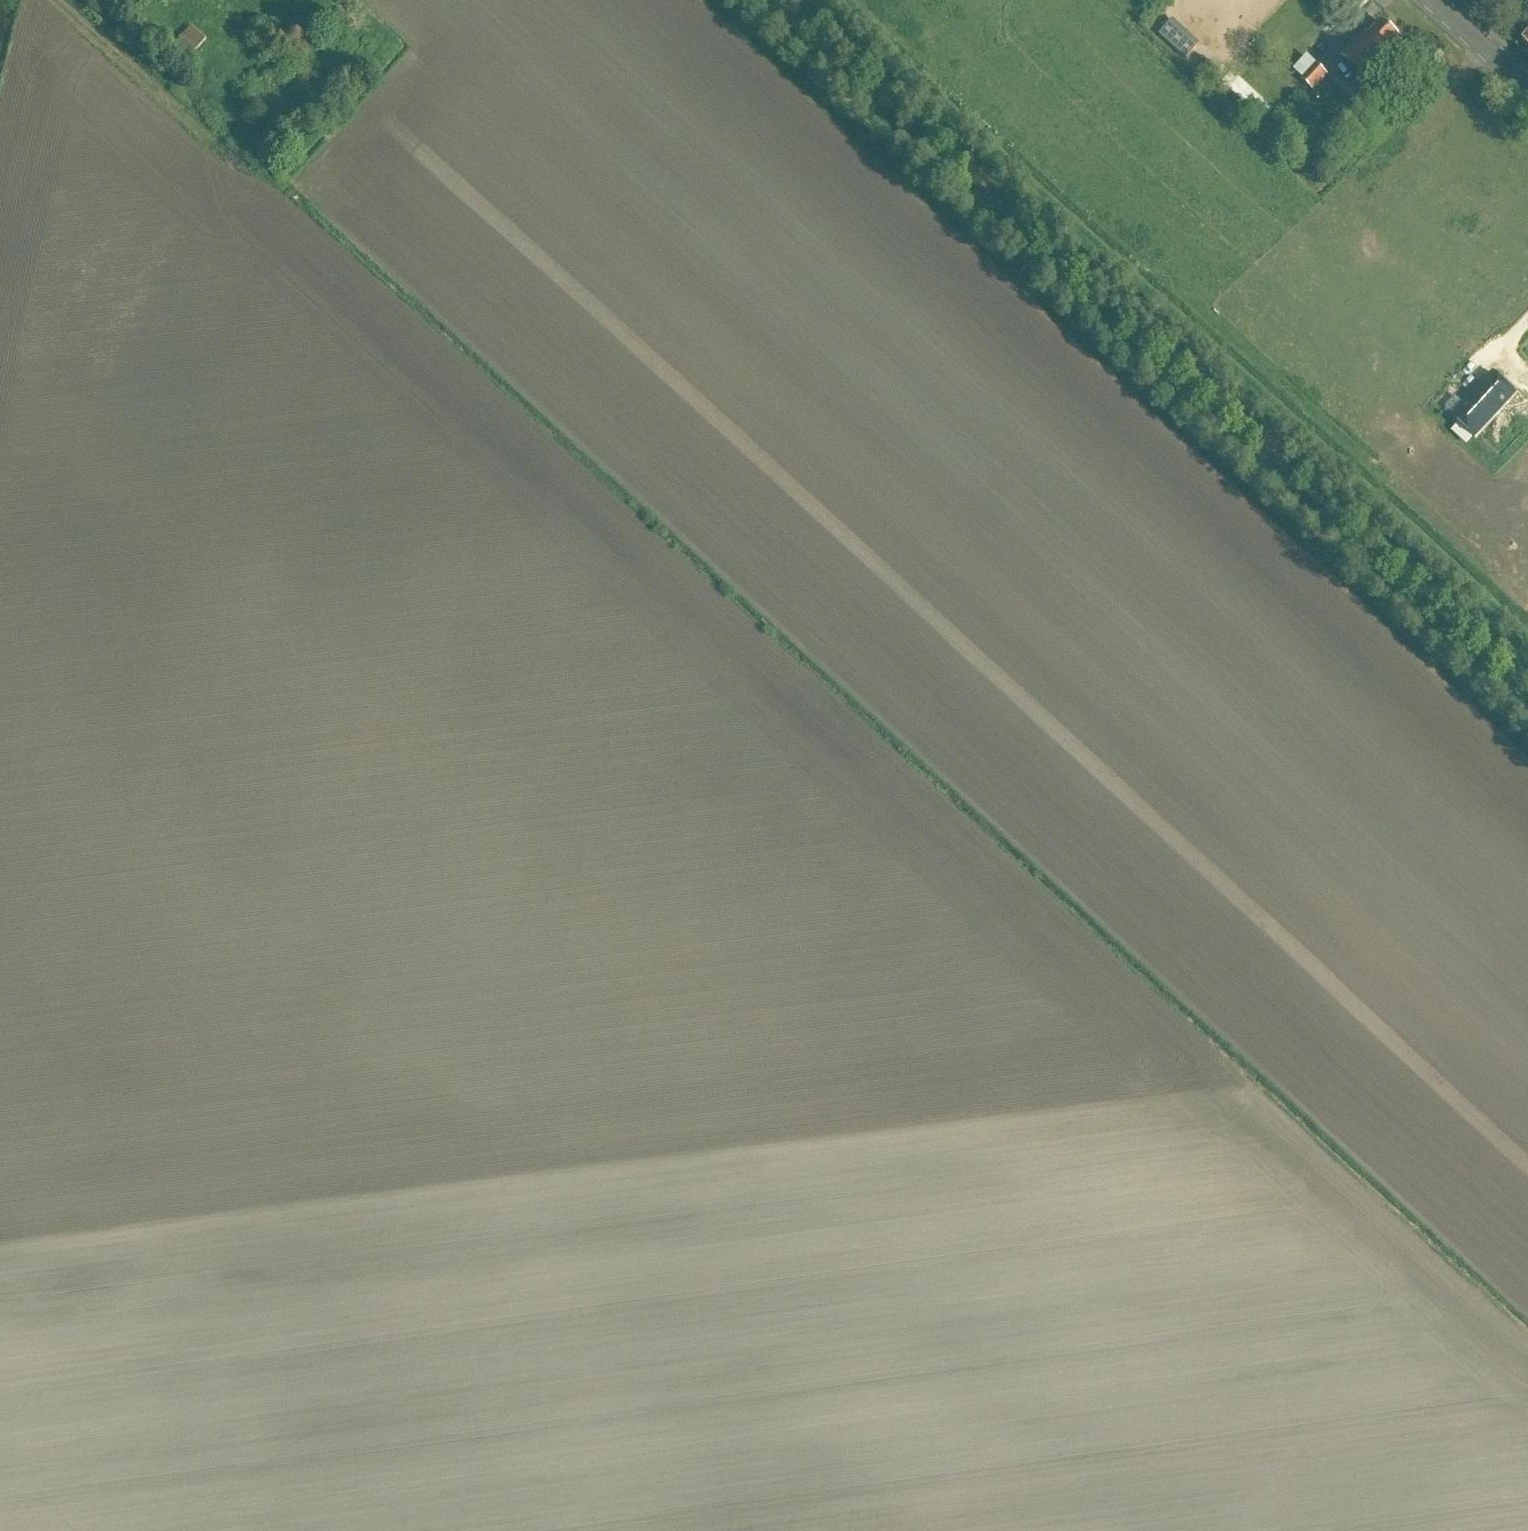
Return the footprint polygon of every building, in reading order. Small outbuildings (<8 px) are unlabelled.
[(1192,60),(1205,45),(1178,20),(1164,35),(1192,60)] [(1365,35),(1343,59),(1369,82),(1391,57),(1386,53),(1398,39),(1381,25),(1369,39),(1365,35)] [(187,64),(205,43),(190,30),(172,51),(187,64)] [(1314,93),(1330,74),(1321,67),(1305,85),(1314,93)] [(1518,397),(1494,374),(1451,419),(1476,442),(1518,397)]
